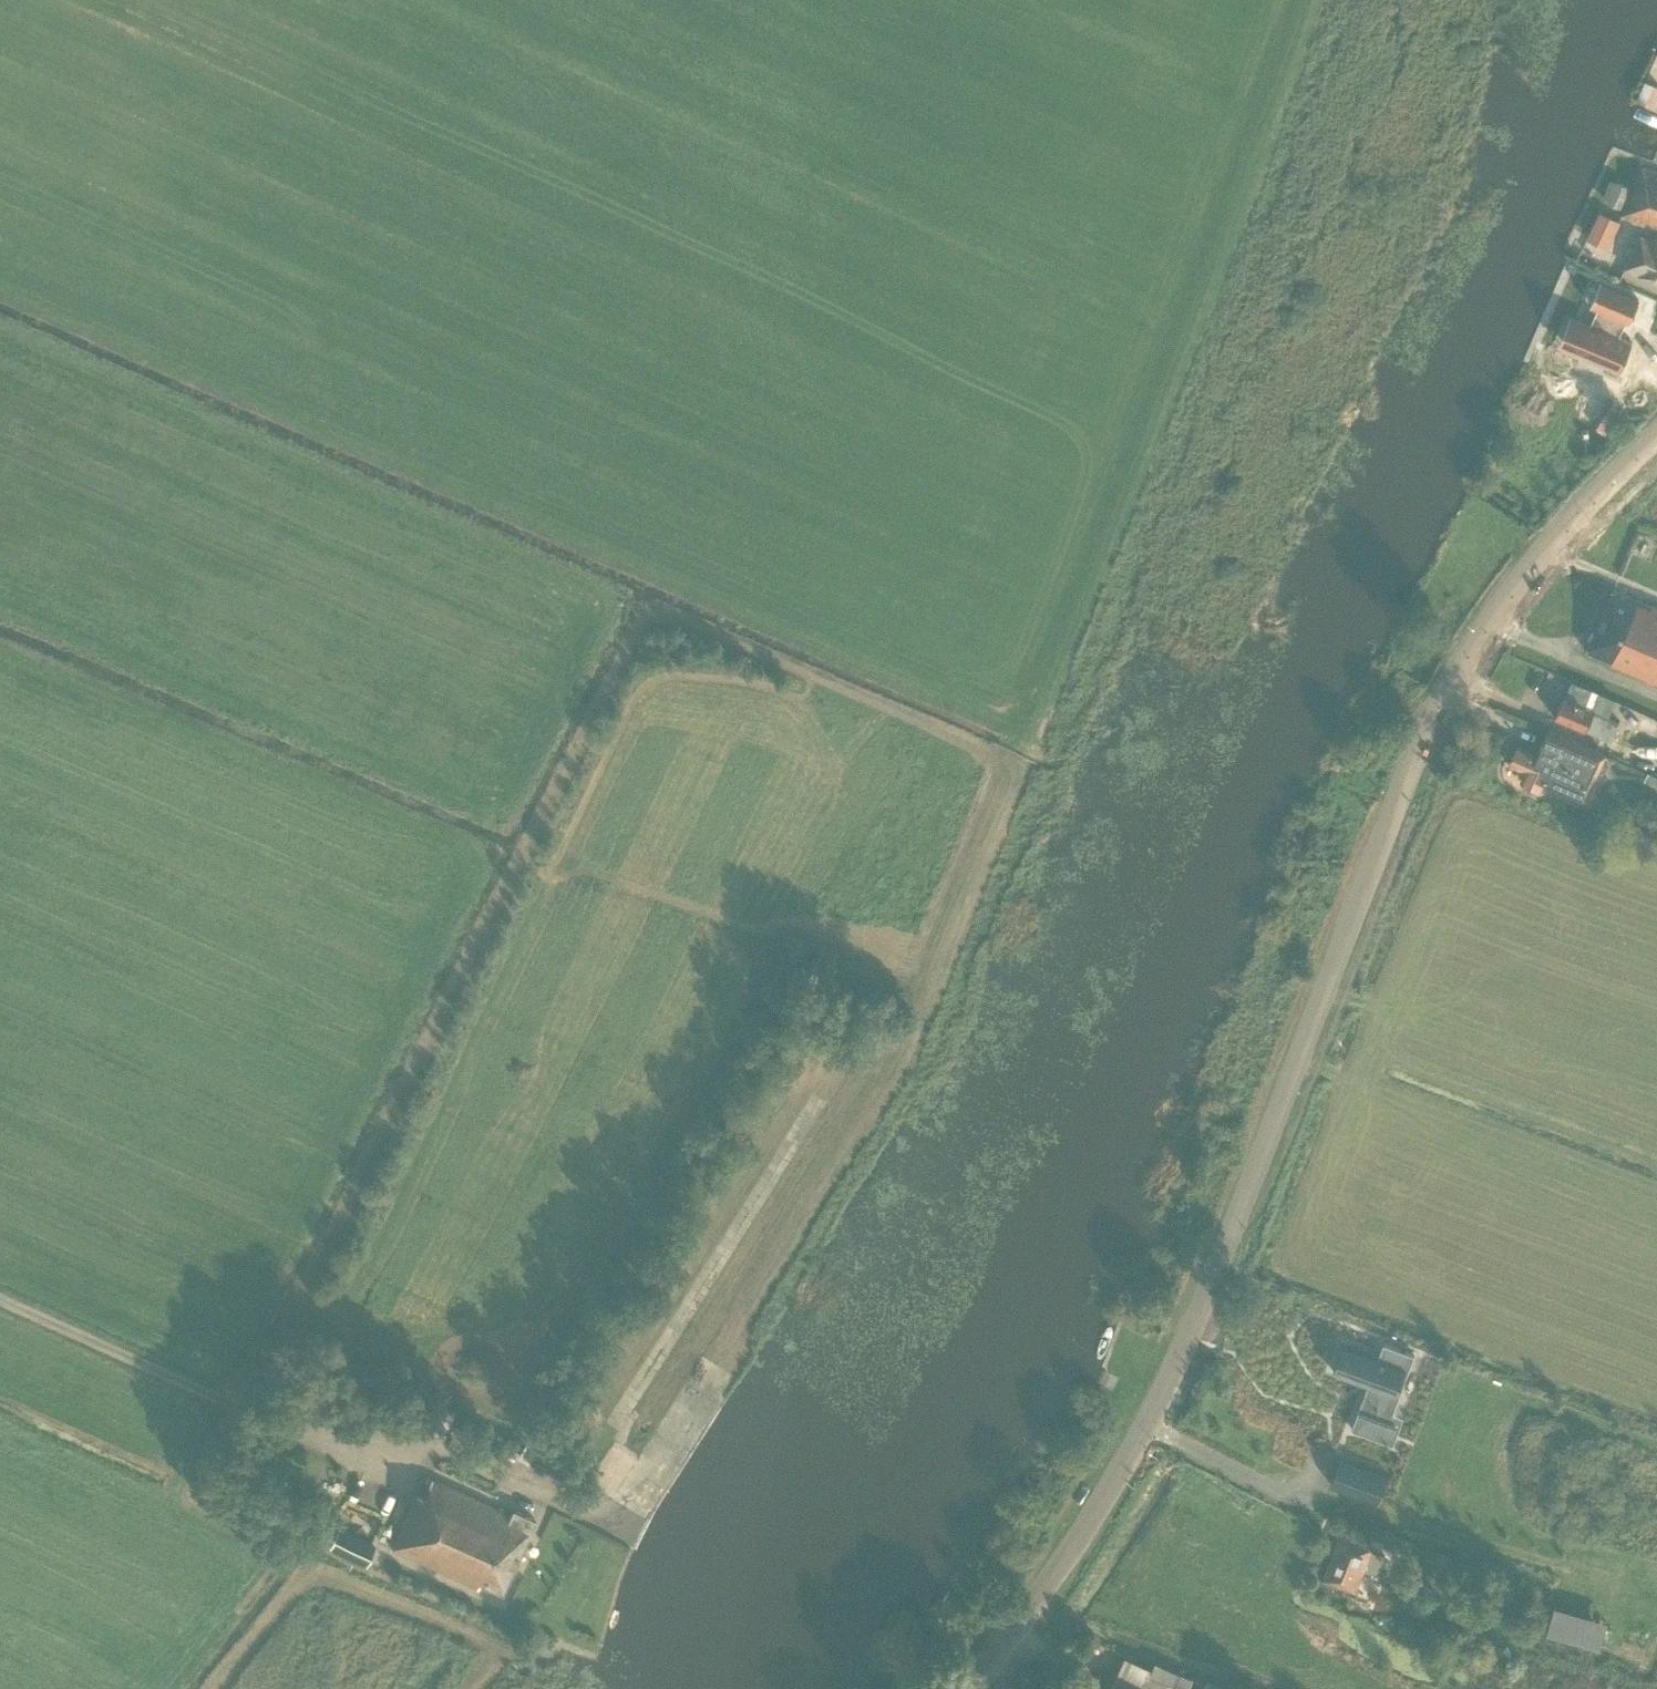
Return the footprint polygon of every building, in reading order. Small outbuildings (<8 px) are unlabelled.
[(1642,165),(1621,214),(1656,229),(1656,171),(1642,165)] [(1630,188),(1610,179),(1601,199),(1621,208),(1630,188)] [(1587,240),(1608,250),(1622,222),(1601,212),(1587,240)] [(1656,283),(1656,232),(1653,240),(1640,234),(1623,267),(1636,273),(1656,283)] [(1591,324),(1581,320),(1569,348),(1620,370),(1633,341),(1618,335),(1625,319),(1629,321),(1639,298),(1600,281),(1590,304),(1598,308),(1591,324)] [(1612,589),(1584,650),(1656,682),(1656,608),(1612,589)] [(1607,714),(1614,698),(1570,680),(1563,696),(1607,714)] [(1555,716),(1585,729),(1610,740),(1618,723),(1562,698),(1555,716)] [(1650,735),(1654,721),(1630,715),(1626,729),(1650,735)] [(1537,753),(1517,744),(1509,763),(1524,770),(1520,780),(1537,787),(1541,778),(1585,798),(1604,754),(1547,729),(1537,753)] [(1646,773),(1642,781),(1656,788),(1656,778),(1646,773)] [(1378,1358),(1343,1344),(1333,1371),(1368,1383),(1352,1428),(1378,1438),(1409,1352),(1383,1343),(1378,1358)] [(1379,1502),(1389,1475),(1362,1465),(1352,1492),(1379,1502)] [(512,1509),(510,1514),(431,1478),(422,1498),(416,1495),(392,1548),(478,1587),(480,1583),(500,1593),(535,1519),(512,1509)] [(369,1505),(388,1515),(396,1498),(377,1488),(369,1505)] [(366,1564),(375,1545),(351,1533),(342,1552),(366,1564)] [(1370,1548),(1338,1536),(1323,1579),(1356,1591),(1363,1569),(1376,1574),(1383,1555),(1369,1551),(1370,1548)] [(1116,1673),(1109,1688),(1164,1688),(1167,1683),(1180,1688),(1186,1688),(1190,1680),(1153,1662),(1150,1669),(1124,1656),(1116,1673)]
